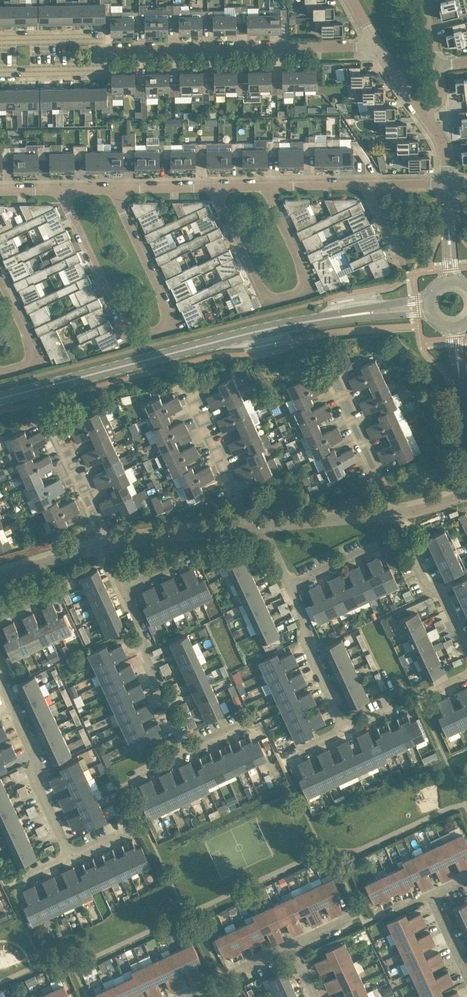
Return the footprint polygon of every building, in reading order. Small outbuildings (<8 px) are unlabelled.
[(5,22),(16,22),(15,0),(11,0),(11,5),(4,5),(5,22)] [(26,22),(26,0),(26,5),(20,5),(19,0),(15,0),(16,22),(26,22)] [(26,22),(38,21),(37,0),(26,0),(26,22)] [(51,21),(51,4),(44,4),(44,0),(40,0),(40,21),(51,21)] [(62,21),(61,0),(57,0),(57,4),(51,4),(51,21),(62,21)] [(73,21),(72,4),(66,4),(66,0),(61,0),(62,21),(73,21)] [(84,20),(83,0),(79,0),(79,4),(72,4),(73,21),(84,20)] [(94,20),(94,3),(88,4),(88,0),(83,0),(84,20),(94,20)] [(94,3),(94,20),(105,20),(105,19),(105,1),(105,0),(100,0),(100,3),(94,3)] [(323,0),(305,0),(307,11),(313,10),(313,16),(314,16),(331,16),(335,16),(335,5),(323,7),(323,0)] [(441,1),(442,8),(440,8),(442,18),(459,14),(455,0),(445,0),(441,1)] [(112,34),(123,34),(122,11),(111,11),(111,1),(109,1),(105,1),(105,19),(111,19),(112,34)] [(139,4),(140,11),(140,23),(146,23),(146,33),(157,33),(156,8),(146,8),(146,4),(139,4)] [(168,23),(174,23),(174,4),(173,4),(167,4),(167,8),(156,8),(157,33),(168,33),(168,23)] [(180,33),(191,33),(191,15),(190,15),(190,9),(180,9),(180,4),(174,4),(174,23),(180,23),(180,33)] [(236,22),(242,21),(242,6),(242,5),(236,5),(236,14),(225,14),(225,32),(236,32),(236,22)] [(248,6),(242,6),(242,21),(248,21),(248,32),(259,31),(259,14),(248,14),(248,6)] [(259,9),(259,14),(259,31),(270,31),(270,13),(270,8),(259,9)] [(281,13),(270,13),(270,31),(281,31),(281,21),(287,21),(287,8),(281,8),(281,13)] [(202,15),(191,15),(191,33),(202,32),(202,22),(208,22),(208,9),(202,9),(202,15)] [(214,9),(208,9),(208,22),(214,22),(214,32),(225,32),(225,14),(225,10),(214,10),(214,9)] [(140,11),(122,11),(123,34),(134,34),(134,23),(140,23),(140,11)] [(331,24),(331,16),(314,16),(316,28),(322,26),(322,33),(343,33),(343,22),(331,24)] [(452,24),(444,26),(449,46),(448,46),(448,47),(466,46),(466,25),(466,21),(452,24)] [(372,83),(373,83),(373,72),(361,72),(361,66),(343,66),(345,78),(351,77),(351,83),(355,83),(372,83)] [(316,69),(305,70),(305,87),(316,87),(316,93),(323,92),(322,80),(316,80),(316,69)] [(260,88),(260,70),(249,71),(249,81),(243,81),(243,94),(260,94),(260,88)] [(271,70),(260,70),(260,88),(271,88),(271,93),(277,93),(277,80),(271,81),(271,70)] [(283,80),(277,80),(277,93),(278,96),(295,96),(294,88),(294,70),(283,70),(283,80)] [(305,70),(294,70),(294,88),(305,87),(305,70)] [(215,82),(209,82),(209,94),(226,94),(226,89),(226,71),(215,71),(215,82)] [(237,71),(226,71),(226,89),(237,89),(237,94),(239,94),(243,94),(243,81),(237,81),(237,71)] [(141,83),(141,96),(141,100),(147,100),(147,96),(158,96),(158,90),(158,72),(146,73),(147,83),(141,83)] [(175,95),(175,82),(169,82),(169,72),(158,72),(158,90),(169,90),(169,95),(175,95)] [(175,95),(192,95),(192,72),(181,72),(181,82),(175,82),(175,95)] [(192,72),(192,95),(209,94),(209,82),(203,82),(203,72),(192,72)] [(124,97),(124,91),(123,73),(112,73),(113,91),(115,91),(115,97),(124,97)] [(135,96),(141,96),(141,83),(135,83),(135,73),(123,73),(124,91),(135,91),(135,96)] [(462,90),(465,90),(466,99),(466,77),(454,78),(454,79),(455,79),(456,91),(462,90)] [(355,83),(357,95),(363,94),(363,100),(366,100),(384,99),(384,100),(384,88),(372,88),(372,83),(355,83)] [(95,87),(85,88),(85,112),(90,112),(89,104),(96,104),(95,87)] [(107,87),(95,87),(96,104),(102,104),(103,120),(107,119),(107,118),(107,111),(107,93),(107,87)] [(28,89),(28,105),(35,105),(35,113),(39,113),(39,88),(28,89)] [(46,105),(53,105),(52,88),(41,88),(42,113),(46,113),(46,105)] [(63,112),(64,112),(63,88),(52,88),(53,105),(59,105),(59,112),(63,112)] [(74,88),(63,88),(64,112),(68,112),(68,105),(74,105),(74,88)] [(81,112),(85,112),(85,88),(74,88),(74,105),(81,105),(81,112)] [(17,89),(6,89),(6,106),(13,106),(13,113),(17,113),(17,89)] [(22,106),(28,105),(28,89),(17,89),(17,113),(22,113),(22,106)] [(360,113),(361,117),(377,117),(377,116),(395,116),(396,116),(395,105),(384,105),(384,100),(384,99),(366,100),(368,109),(360,110),(360,113)] [(377,116),(377,117),(380,128),(386,127),(386,133),(389,133),(407,133),(407,121),(395,122),(395,116),(377,116)] [(148,169),(147,150),(136,150),(135,131),(128,132),(128,134),(129,134),(129,157),(135,157),(135,169),(138,169),(147,171),(147,170),(147,169),(148,169)] [(389,133),(391,145),(397,144),(397,150),(400,150),(418,149),(418,150),(419,150),(418,138),(407,138),(407,133),(389,133)] [(123,157),(129,157),(129,134),(128,134),(122,134),(123,144),(123,150),(111,150),(112,170),(114,170),(123,171),(123,169),(124,169),(123,157)] [(327,166),(328,166),(327,147),(327,140),(315,140),(315,135),(309,135),(309,140),(309,154),(315,154),(316,166),(318,166),(327,167),(327,166)] [(267,155),(273,154),(273,141),(273,137),(255,138),(255,148),(256,167),(258,167),(267,169),(267,168),(267,167),(268,167),(267,155)] [(339,166),(341,166),(340,146),(332,146),(332,137),(327,138),(327,140),(327,147),(328,166),(328,164),(331,164),(330,165),(330,166),(339,167),(339,166)] [(340,138),(340,146),(341,166),(343,165),(352,167),(352,166),(352,165),(353,165),(352,153),(358,153),(358,147),(361,145),(357,139),(351,140),(351,138),(340,138)] [(303,154),(309,154),(309,140),(308,140),(303,140),(291,140),(291,147),(292,166),(294,166),(303,168),(303,167),(303,166),(304,166),(303,154)] [(244,141),(237,142),(237,155),(243,155),(244,167),(246,167),(255,169),(255,168),(255,167),(256,167),(255,148),(244,148),(244,141)] [(291,166),(292,166),(291,147),(280,147),(280,141),(273,141),(273,154),(279,154),(280,167),(282,167),(291,168),(291,167),(291,166)] [(98,142),(98,151),(99,170),(99,168),(102,168),(102,169),(101,169),(101,170),(110,171),(110,170),(112,170),(111,150),(104,151),(103,142),(98,142)] [(183,143),(183,149),(184,168),(186,168),(195,170),(195,169),(195,168),(196,168),(195,156),(201,156),(201,142),(183,143)] [(219,168),(220,168),(219,142),(201,142),(201,156),(207,156),(207,168),(210,168),(219,170),(219,169),(219,168)] [(231,155),(237,155),(237,142),(219,142),(220,168),(222,168),(231,169),(231,168),(232,168),(231,155)] [(159,157),(165,156),(165,143),(147,143),(147,150),(148,169),(150,169),(159,171),(159,170),(159,169),(160,169),(159,157)] [(183,168),(184,168),(183,149),(172,149),(172,143),(165,143),(165,156),(171,156),(172,169),(174,169),(183,170),(183,169),(183,168)] [(75,158),(80,158),(80,144),(74,145),(74,151),(62,151),(63,171),(65,170),(74,172),(74,171),(74,170),(75,170),(75,158)] [(87,144),(80,144),(80,158),(86,158),(87,170),(89,170),(98,172),(98,171),(98,170),(99,170),(98,151),(87,151),(87,144)] [(26,145),(15,146),(8,146),(8,159),(14,159),(15,171),(17,171),(26,173),(26,172),(26,171),(27,171),(26,152),(26,145)] [(39,159),(44,159),(44,145),(38,145),(38,152),(26,152),(27,171),(29,171),(38,173),(38,172),(38,171),(39,171),(39,159)] [(62,171),(63,171),(62,151),(51,152),(51,145),(44,145),(44,159),(50,159),(51,171),(54,171),(62,172),(62,171)] [(366,163),(371,160),(361,145),(358,147),(358,153),(366,163)] [(8,159),(8,146),(2,146),(2,152),(0,153),(0,173),(2,173),(2,172),(3,172),(2,159),(8,159)] [(400,150),(402,161),(408,160),(409,167),(430,166),(430,155),(418,155),(418,150),(418,149),(400,150)] [(332,199),(327,202),(333,214),(339,211),(335,201),(335,198),(332,198),(332,199)] [(333,214),(329,216),(333,223),(348,217),(354,231),(367,225),(365,221),(367,220),(365,216),(366,216),(366,214),(364,209),(365,209),(363,205),(361,200),(358,202),(357,200),(357,198),(335,198),(335,201),(339,211),(333,214)] [(285,201),(284,202),(289,213),(290,213),(292,212),(294,217),(293,218),(298,230),(318,221),(314,212),(311,214),(307,205),(310,203),(309,199),(285,199),(285,201)] [(180,217),(177,218),(181,226),(191,221),(195,219),(200,229),(202,234),(215,228),(213,223),(215,222),(213,219),(214,218),(211,212),(212,211),(209,203),(206,205),(205,203),(205,201),(206,201),(206,200),(182,201),(182,204),(187,214),(180,217)] [(133,204),(131,204),(137,216),(138,215),(139,215),(142,220),(140,220),(146,232),(146,233),(166,224),(162,215),(159,216),(155,207),(158,206),(157,205),(157,201),(133,202),(133,204)] [(180,202),(175,204),(180,217),(187,214),(182,204),(182,201),(180,201),(180,202)] [(28,220),(25,221),(28,229),(38,224),(43,222),(47,231),(43,234),(45,239),(50,237),(62,231),(60,226),(62,225),(61,222),(62,221),(59,215),(60,214),(56,206),(53,207),(53,206),(53,204),(53,203),(30,204),(30,207),(34,217),(28,220)] [(13,226),(10,218),(7,219),(3,210),(5,209),(5,208),(5,204),(0,204),(0,233),(13,226)] [(27,205),(22,207),(28,220),(34,217),(30,207),(30,204),(28,204),(27,204),(27,205)] [(298,230),(297,230),(301,238),(302,238),(305,244),(306,244),(308,247),(310,246),(312,251),(325,245),(322,239),(318,230),(322,228),(333,223),(329,216),(318,221),(298,230)] [(146,232),(145,233),(149,241),(150,241),(153,247),(154,246),(156,250),(158,249),(160,253),(172,248),(177,246),(174,240),(170,242),(166,233),(170,231),(181,226),(177,218),(166,224),(146,233),(146,232)] [(0,250),(2,249),(3,253),(6,252),(8,256),(20,250),(17,244),(13,236),(18,234),(28,229),(25,221),(24,221),(19,224),(13,226),(0,233),(0,249),(0,250)] [(354,231),(340,238),(343,246),(353,241),(358,239),(362,248),(365,254),(377,248),(378,248),(375,243),(378,242),(376,239),(377,238),(374,232),(375,231),(371,223),(370,224),(367,225),(354,231)] [(191,239),(187,241),(191,249),(192,250),(207,243),(213,256),(225,251),(223,246),(225,245),(224,241),(225,241),(222,234),(223,234),(219,226),(218,226),(215,228),(202,234),(191,239)] [(45,239),(35,244),(40,253),(54,246),(58,254),(51,257),(53,263),(61,259),(73,253),(71,249),(73,248),(71,244),(73,244),(70,237),(71,237),(67,229),(66,229),(62,231),(50,237),(45,239)] [(330,288),(343,284),(339,276),(337,271),(331,257),(329,255),(344,248),(343,246),(340,238),(325,245),(312,251),(309,252),(308,253),(311,261),(313,261),(315,266),(316,267),(317,266),(323,279),(325,278),(327,282),(324,284),(326,289),(329,287),(330,288)] [(157,255),(156,256),(159,264),(160,263),(163,269),(165,269),(166,273),(169,272),(171,276),(183,270),(176,256),(191,249),(187,241),(177,246),(172,248),(160,253),(157,255)] [(4,258),(3,259),(7,267),(8,266),(11,272),(12,272),(14,276),(16,275),(18,279),(31,273),(25,260),(29,258),(40,253),(35,244),(33,244),(30,246),(20,250),(8,256),(4,258)] [(350,261),(351,264),(354,269),(369,262),(375,276),(388,273),(389,272),(386,266),(388,265),(386,261),(388,261),(387,258),(385,254),(386,254),(382,246),(381,246),(378,248),(377,248),(365,254),(350,261)] [(213,256),(198,263),(202,271),(217,266),(223,279),(236,273),(234,269),(236,268),(234,264),(235,263),(232,257),(234,257),(230,249),(230,248),(229,249),(225,251),(213,256)] [(53,263),(46,266),(50,274),(59,270),(64,267),(71,282),(84,276),(81,272),(84,271),(82,267),(83,266),(80,260),(81,259),(78,251),(76,252),(73,253),(61,259),(53,263)] [(167,278),(166,278),(170,286),(171,286),(174,292),(175,292),(177,295),(179,294),(181,299),(194,293),(192,290),(187,278),(202,271),(198,263),(183,270),(171,276),(167,278)] [(15,281),(14,281),(18,289),(19,289),(22,295),(23,294),(25,298),(27,297),(29,302),(42,296),(35,283),(50,276),(50,274),(46,266),(45,266),(40,269),(35,271),(31,273),(18,279),(15,281)] [(223,279),(209,286),(212,294),(222,289),(227,287),(236,306),(238,311),(252,308),(251,305),(248,300),(251,299),(245,287),(246,286),(243,280),(244,279),(240,271),(239,272),(236,273),(223,279)] [(346,272),(339,276),(343,284),(351,282),(346,272)] [(66,285),(56,289),(60,297),(70,292),(76,303),(77,307),(82,305),(94,299),(92,294),(94,293),(93,289),(94,289),(91,283),(92,282),(88,274),(87,274),(84,276),(71,282),(66,285)] [(53,281),(56,288),(64,285),(60,278),(53,281)] [(178,300),(177,301),(181,309),(182,309),(184,314),(185,315),(186,314),(188,318),(190,317),(192,322),(193,324),(206,320),(197,301),(212,294),(209,286),(198,291),(194,293),(181,299),(178,300)] [(26,303),(24,304),(28,312),(29,311),(32,318),(34,317),(35,321),(38,320),(40,324),(52,318),(45,304),(60,297),(56,289),(42,296),(29,302),(26,303)] [(72,309),(67,312),(71,321),(71,320),(86,313),(92,327),(105,321),(103,317),(105,316),(103,312),(104,312),(104,311),(101,305),(103,305),(99,297),(98,297),(94,299),(82,305),(77,307),(72,309)] [(212,313),(209,311),(205,312),(207,319),(214,317),(212,313)] [(36,326),(35,326),(39,335),(40,334),(43,340),(44,340),(50,352),(52,351),(55,356),(57,361),(71,358),(76,356),(71,347),(66,349),(57,328),(71,321),(67,312),(52,318),(40,324),(36,326)] [(78,334),(77,334),(81,342),(96,335),(103,349),(116,346),(115,344),(113,340),(115,339),(114,335),(115,334),(112,328),(113,327),(109,319),(108,320),(105,321),(92,327),(78,334)] [(357,365),(361,363),(363,362),(360,356),(355,359),(357,364),(357,365)] [(349,378),(351,384),(381,370),(376,359),(361,366),(364,372),(349,378)] [(351,384),(354,390),(369,383),(371,389),(386,382),(381,370),(351,384)] [(206,396),(209,402),(239,388),(233,376),(218,383),(221,389),(206,396)] [(288,385),(293,397),(323,383),(320,377),(305,384),(302,378),(288,385)] [(359,402),(362,407),(392,394),(386,382),(371,389),(374,395),(359,402)] [(293,397),(298,408),(309,403),(309,404),(313,402),(311,396),(326,389),(323,383),(293,397)] [(244,400),(239,388),(209,402),(212,408),(226,401),(229,406),(244,400)] [(382,412),(397,406),(392,394),(362,407),(365,414),(380,407),(382,412)] [(145,403),(150,414),(180,401),(177,395),(163,402),(160,396),(145,403)] [(112,407),(119,404),(115,397),(108,400),(112,407)] [(217,419),(220,425),(254,409),(249,397),(244,400),(229,406),(232,413),(217,419)] [(183,407),(180,401),(150,414),(155,426),(156,426),(167,421),(167,422),(171,420),(168,414),(183,407)] [(295,410),(300,422),(329,408),(327,402),(312,409),(309,404),(309,403),(298,408),(295,410)] [(399,405),(397,406),(382,412),(378,414),(381,420),(366,427),(369,432),(399,419),(404,416),(399,405)] [(86,423),(71,430),(74,436),(109,419),(104,408),(98,410),(83,417),(86,423)] [(329,408),(300,422),(295,424),(300,436),(306,433),(320,427),(317,421),(332,414),(329,408)] [(237,424),(240,430),(255,423),(260,421),(254,409),(220,425),(222,431),(237,424)] [(70,430),(80,424),(77,418),(67,424),(70,430)] [(109,419),(74,436),(77,442),(91,435),(94,440),(114,431),(109,419)] [(386,432),(389,437),(404,430),(399,419),(369,432),(372,439),(386,432)] [(158,439),(187,426),(184,420),(169,427),(167,422),(167,421),(156,426),(155,426),(153,427),(158,439)] [(230,449),(260,435),(255,423),(240,430),(243,436),(228,443),(230,449)] [(158,439),(164,451),(177,444),(175,439),(190,432),(187,426),(158,439)] [(306,433),(311,445),(340,431),(338,426),(323,433),(320,427),(306,433)] [(10,437),(15,448),(45,435),(43,429),(28,436),(25,430),(10,437)] [(377,450),(380,456),(409,442),(404,430),(389,437),(392,443),(377,450)] [(82,453),(85,459),(115,445),(109,434),(115,432),(114,431),(94,440),(97,447),(82,453)] [(316,457),(321,455),(331,450),(328,444),(343,438),(340,431),(311,445),(316,457)] [(45,435),(15,448),(21,460),(32,455),(36,454),(33,448),(48,441),(45,435)] [(248,448),(251,453),(261,448),(262,449),(266,447),(260,435),(230,449),(233,454),(248,448)] [(134,444),(131,438),(126,441),(128,446),(134,444)] [(429,444),(432,450),(435,449),(438,448),(435,441),(429,444)] [(415,454),(411,445),(409,442),(380,456),(382,462),(397,455),(400,461),(415,454)] [(164,451),(169,463),(198,449),(195,444),(180,450),(177,444),(164,451)] [(120,457),(115,445),(85,459),(87,465),(102,458),(105,464),(120,457)] [(321,455),(326,466),(355,453),(352,447),(338,454),(335,448),(331,450),(321,455)] [(234,468),(237,474),(267,460),(262,449),(261,448),(251,453),(247,455),(249,461),(234,468)] [(175,475),(177,473),(188,468),(186,462),(200,455),(198,449),(169,463),(175,475)] [(295,462),(301,459),(297,452),(292,455),(295,462)] [(326,466),(319,469),(325,482),(346,472),(343,466),(358,459),(355,453),(326,466)] [(17,461),(23,473),(52,460),(49,454),(34,461),(32,455),(21,460),(17,461)] [(93,477),(95,482),(126,468),(120,457),(105,464),(108,470),(93,477)] [(23,473),(28,485),(42,478),(40,473),(55,466),(52,460),(23,473)] [(237,474),(239,478),(240,480),(255,473),(258,479),(272,472),(267,460),(237,474)] [(177,473),(183,485),(213,471),(210,465),(195,472),(192,466),(188,468),(177,473)] [(113,482),(116,487),(126,482),(131,480),(137,477),(132,466),(126,468),(95,482),(98,488),(113,482)] [(215,477),(213,471),(183,485),(188,497),(203,490),(201,484),(215,477)] [(42,478),(28,485),(33,497),(63,483),(60,478),(45,484),(42,478)] [(132,494),(126,482),(116,487),(112,489),(114,495),(99,502),(102,507),(132,494)] [(27,500),(32,512),(42,507),(53,502),(51,496),(66,489),(63,483),(33,497),(27,500)] [(122,513),(137,506),(132,494),(102,507),(105,514),(120,507),(122,513)] [(42,507),(48,518),(78,504),(75,499),(60,506),(57,500),(53,502),(42,507)] [(172,502),(164,506),(167,514),(176,510),(172,502)] [(78,504),(48,518),(53,531),(68,524),(65,518),(80,511),(78,504)] [(465,531),(466,530),(466,515),(466,512),(458,515),(465,531)] [(4,527),(0,529),(0,552),(12,546),(4,527)] [(432,547),(449,539),(445,528),(427,537),(432,547)] [(449,539),(432,547),(436,557),(454,548),(461,545),(457,535),(449,539)] [(25,547),(32,545),(29,539),(23,542),(25,547)] [(261,546),(253,550),(255,554),(263,551),(261,546)] [(454,548),(436,557),(441,566),(458,558),(454,548)] [(226,562),(230,572),(248,564),(243,554),(226,562)] [(379,556),(373,558),(388,589),(398,584),(390,567),(385,569),(379,556)] [(374,574),(370,576),(378,594),(388,589),(373,558),(368,561),(374,574)] [(463,568),(458,558),(441,566),(446,577),(447,576),(449,579),(453,578),(466,571),(466,567),(463,568)] [(230,572),(235,582),(252,574),(248,564),(230,572)] [(378,594),(370,576),(365,578),(359,565),(354,567),(368,598),(378,594)] [(272,571),(269,566),(262,569),(264,574),(272,571)] [(212,596),(208,587),(204,578),(199,580),(193,567),(188,569),(202,600),(212,596)] [(358,603),(368,598),(354,567),(349,570),(355,583),(350,585),(358,603)] [(80,576),(84,586),(102,578),(98,568),(80,576)] [(193,605),(202,600),(188,569),(182,572),(189,585),(184,587),(193,605)] [(466,587),(466,571),(453,578),(454,581),(453,582),(458,592),(466,587)] [(235,582),(239,592),(257,584),(252,574),(235,582)] [(349,607),(358,603),(350,585),(346,587),(340,574),(334,576),(349,607)] [(193,605),(184,587),(180,589),(173,576),(168,578),(183,609),(193,605)] [(339,612),(349,607),(334,576),(329,579),(335,592),(331,594),(339,612)] [(102,578),(84,586),(89,596),(107,588),(102,578)] [(173,614),(183,609),(168,578),(163,581),(169,594),(164,596),(173,614)] [(329,616),(339,612),(331,594),(326,596),(320,583),(315,585),(329,616)] [(257,584),(239,592),(244,602),(262,594),(257,584)] [(163,619),(173,614),(164,596),(160,598),(154,585),(148,588),(163,619)] [(329,616),(315,585),(309,588),(316,601),(311,604),(319,621),(329,616)] [(65,586),(62,587),(61,588),(64,595),(69,593),(65,586)] [(281,590),(279,586),(271,589),(273,594),(281,590)] [(462,601),(466,599),(466,587),(458,592),(462,601)] [(89,596),(94,606),(111,597),(107,588),(89,596)] [(153,623),(163,619),(148,588),(143,590),(149,603),(145,606),(153,623)] [(413,597),(409,589),(403,592),(407,600),(413,597)] [(69,593),(64,595),(68,603),(73,601),(69,593)] [(249,612),(266,604),(262,594),(244,602),(249,612)] [(111,597),(94,606),(98,615),(116,607),(111,597)] [(435,602),(426,606),(423,599),(395,612),(397,616),(408,611),(409,614),(408,614),(400,618),(405,628),(422,620),(422,619),(418,611),(427,607),(429,611),(437,607),(435,602)] [(48,605),(62,636),(72,631),(68,623),(64,613),(59,616),(53,602),(48,605)] [(249,612),(253,622),(271,613),(266,604),(249,612)] [(48,621),(44,623),(52,640),(62,636),(48,605),(42,607),(48,621)] [(70,608),(73,615),(78,613),(75,605),(70,608)] [(290,610),(288,605),(280,609),(282,613),(290,610)] [(98,615),(103,625),(120,617),(116,607),(98,615)] [(52,640),(44,623),(40,625),(33,611),(28,614),(42,645),(52,640)] [(78,613),(73,615),(77,623),(82,621),(78,613)] [(253,622),(258,631),(275,623),(271,613),(253,622)] [(33,649),(42,645),(28,614),(23,616),(29,630),(24,632),(33,649)] [(125,627),(120,617),(103,625),(108,635),(125,627)] [(427,630),(422,620),(405,628),(409,638),(427,630)] [(23,654),(33,649),(24,632),(20,634),(14,621),(8,623),(23,654)] [(295,621),(287,624),(289,629),(297,625),(295,621)] [(13,659),(23,654),(8,623),(3,625),(9,639),(4,641),(13,659)] [(280,633),(275,623),(258,631),(263,641),(280,633)] [(340,633),(346,630),(343,624),(337,626),(340,633)] [(79,627),(82,635),(87,633),(83,625),(79,627)] [(386,627),(389,636),(394,634),(390,625),(386,627)] [(206,627),(198,630),(201,638),(209,634),(206,627)] [(235,637),(242,634),(239,629),(232,632),(235,637)] [(431,640),(427,630),(409,638),(414,648),(431,640)] [(356,634),(359,642),(365,640),(361,632),(356,634)] [(91,640),(87,633),(82,635),(86,642),(91,640)] [(175,651),(193,643),(188,633),(179,637),(170,641),(175,651)] [(443,641),(445,646),(453,642),(451,637),(443,641)] [(324,646),(329,656),(346,648),(342,638),(324,646)] [(363,650),(368,648),(365,640),(359,642),(363,650)] [(414,648),(409,650),(413,660),(436,650),(431,640),(414,648)] [(437,649),(444,646),(442,640),(434,644),(437,649)] [(445,646),(450,656),(458,652),(453,642),(445,646)] [(106,645),(97,649),(89,653),(93,663),(124,648),(122,643),(109,650),(106,645)] [(175,651),(179,661),(197,653),(193,643),(175,651)] [(60,647),(64,656),(70,653),(66,645),(60,647)] [(161,646),(153,650),(155,654),(163,650),(161,646)] [(280,655),(292,650),(290,646),(278,651),(280,655)] [(124,648),(93,663),(98,672),(115,664),(114,660),(127,654),(124,648)] [(329,656),(333,666),(351,658),(346,648),(329,656)] [(60,658),(56,649),(47,654),(51,662),(60,658)] [(436,650),(413,660),(418,658),(423,668),(440,659),(436,650)] [(264,671),(295,656),(293,651),(279,657),(277,653),(259,661),(264,671)] [(365,654),(369,662),(374,659),(370,652),(365,654)] [(179,661),(184,671),(202,663),(197,653),(179,661)] [(295,656),(264,671),(268,680),(286,672),(284,668),(298,662),(295,656)] [(453,661),(455,665),(462,661),(460,657),(453,661)] [(333,666),(338,676),(356,668),(351,658),(333,666)] [(372,670),(376,668),(378,667),(374,659),(369,662),(372,670)] [(423,668),(423,669),(428,678),(445,670),(440,659),(423,668)] [(115,664),(98,672),(103,682),(133,668),(131,663),(118,669),(115,664)] [(206,672),(202,663),(184,671),(188,681),(206,672)] [(172,670),(170,665),(162,669),(164,674),(172,670)] [(19,668),(13,670),(16,677),(22,674),(19,668)] [(51,670),(55,677),(60,675),(56,668),(51,670)] [(133,668),(103,682),(107,692),(125,684),(123,680),(136,674),(133,668)] [(360,678),(356,668),(338,676),(342,686),(360,678)] [(232,674),(236,683),(237,684),(241,681),(244,680),(240,672),(239,670),(237,671),(233,674),(232,674)] [(273,690),(304,676),(302,671),(288,677),(286,672),(268,680),(273,690)] [(374,674),(378,682),(383,679),(379,671),(374,674)] [(206,672),(188,681),(193,691),(211,682),(206,672)] [(35,674),(26,678),(17,683),(22,692),(40,684),(35,674)] [(60,675),(55,677),(59,685),(63,683),(60,675)] [(273,690),(278,700),(295,692),(293,688),(307,681),(304,676),(273,690)] [(360,678),(342,686),(347,696),(365,688),(360,678)] [(382,689),(386,687),(387,687),(383,679),(378,682),(382,689)] [(193,691),(197,701),(215,692),(211,682),(193,691)] [(125,684),(107,692),(112,702),(143,688),(140,683),(127,689),(125,684)] [(22,692),(27,702),(45,694),(40,684),(22,692)] [(73,697),(78,695),(79,695),(74,684),(68,687),(73,697)] [(60,689),(64,697),(69,695),(65,687),(60,689)] [(116,712),(134,704),(132,699),(145,693),(143,688),(112,702),(116,712)] [(365,688),(347,696),(352,706),(369,698),(365,688)] [(464,688),(458,691),(464,704),(460,706),(466,722),(466,695),(464,688)] [(295,692),(278,700),(282,710),(313,696),(311,690),(297,697),(295,692)] [(197,701),(202,710),(220,702),(215,692),(197,701)] [(27,702),(31,712),(49,704),(45,694),(27,702)] [(241,702),(241,701),(238,694),(232,697),(236,704),(241,702)] [(69,695),(64,697),(68,705),(73,703),(69,695)] [(78,695),(73,697),(77,706),(82,703),(78,695)] [(466,724),(466,722),(460,706),(455,708),(449,695),(443,698),(458,729),(466,724)] [(313,696),(282,710),(287,720),(305,712),(302,707),(316,701),(313,696)] [(448,733),(457,729),(458,729),(443,698),(438,700),(444,713),(439,716),(448,733)] [(116,712),(121,722),(152,708),(149,702),(136,708),(134,704),(116,712)] [(224,712),(220,702),(202,710),(207,721),(224,712)] [(49,704),(31,712),(36,722),(54,714),(49,704)] [(70,709),(73,717),(78,715),(74,707),(70,709)] [(121,722),(125,732),(143,724),(141,719),(154,713),(152,708),(121,722)] [(305,712),(287,720),(292,730),(323,716),(320,710),(307,716),(305,712)] [(408,712),(402,714),(415,741),(425,736),(417,718),(412,721),(408,712)] [(36,722),(40,732),(59,724),(54,714),(36,722)] [(401,726),(397,728),(405,745),(415,741),(402,714),(397,717),(401,726)] [(73,717),(77,725),(82,722),(78,715),(73,717)] [(325,721),(323,716),(292,730),(296,740),(314,732),(312,727),(325,721)] [(189,728),(197,725),(195,720),(187,724),(189,728)] [(395,750),(405,745),(397,728),(392,730),(388,721),(383,723),(395,750)] [(130,742),(161,727),(158,722),(145,728),(143,724),(125,732),(130,742)] [(377,737),(379,741),(387,759),(388,758),(386,754),(395,750),(383,723),(377,726),(382,735),(377,737)] [(59,724),(40,732),(45,742),(63,733),(59,724)] [(79,729),(82,736),(87,734),(83,726),(79,729)] [(134,752),(152,743),(150,739),(163,732),(161,727),(130,742),(134,752)] [(368,730),(364,732),(378,763),(387,759),(379,741),(374,743),(368,730)] [(368,768),(378,763),(364,732),(358,735),(364,748),(360,750),(368,768)] [(45,742),(50,752),(68,743),(63,733),(45,742)] [(244,735),(257,762),(267,757),(258,740),(254,742),(249,733),(244,735)] [(92,744),(87,734),(82,736),(85,742),(87,746),(92,744)] [(247,767),(257,762),(244,735),(239,738),(243,747),(238,749),(247,767)] [(358,772),(368,768),(360,750),(355,752),(349,739),(344,741),(358,772)] [(348,777),(358,772),(344,741),(338,744),(344,757),(340,759),(348,777)] [(237,771),(247,767),(238,749),(234,751),(230,742),(225,744),(237,771)] [(68,743),(50,752),(54,762),(72,753),(68,743)] [(14,749),(12,744),(0,749),(0,756),(14,749)] [(237,771),(225,744),(219,747),(223,756),(219,758),(227,776),(237,771)] [(348,777),(340,759),(335,761),(329,748),(324,751),(338,782),(348,777)] [(6,765),(4,761),(17,754),(14,749),(0,756),(0,768),(6,765)] [(217,780),(227,776),(219,758),(214,760),(210,751),(205,754),(217,780)] [(328,786),(338,782),(324,751),(318,753),(325,766),(320,768),(328,786)] [(209,784),(217,780),(205,754),(200,756),(204,765),(199,767),(209,789),(211,789),(209,784)] [(318,791),(328,786),(320,768),(316,771),(309,757),(304,760),(318,791)] [(50,778),(53,783),(84,769),(80,759),(71,763),(61,767),(64,772),(50,778)] [(209,789),(199,767),(201,772),(197,774),(190,760),(185,763),(200,794),(209,789)] [(308,795),(318,791),(304,760),(299,762),(305,775),(300,778),(308,795)] [(190,798),(200,794),(185,763),(180,765),(186,779),(182,781),(190,798)] [(393,770),(395,776),(396,777),(403,774),(402,773),(400,767),(393,770)] [(18,769),(10,772),(12,777),(20,773),(18,769)] [(89,779),(84,769),(53,783),(55,789),(69,783),(71,787),(89,779)] [(180,803),(190,798),(182,781),(177,783),(171,769),(166,772),(180,803)] [(170,808),(180,803),(166,772),(160,774),(166,788),(162,790),(170,808)] [(89,778),(98,797),(103,794),(93,776),(89,778)] [(160,812),(170,808),(162,790),(158,792),(151,778),(146,781),(160,812)] [(59,798),(62,803),(93,789),(89,779),(71,787),(73,791),(59,798)] [(111,780),(106,782),(110,789),(114,787),(114,786),(111,780)] [(150,817),(159,812),(160,812),(146,781),(141,783),(147,797),(142,799),(150,817)] [(255,785),(260,796),(267,792),(262,782),(255,785)] [(244,788),(249,797),(252,795),(253,795),(248,785),(244,788)] [(0,789),(0,801),(10,796),(5,787),(0,789)] [(355,794),(351,787),(346,790),(349,796),(355,794)] [(29,793),(27,789),(19,792),(21,797),(29,793)] [(98,799),(93,789),(62,803),(64,808),(78,802),(80,807),(98,799)] [(0,801),(0,813),(14,806),(10,796),(0,801)] [(228,804),(235,802),(232,796),(226,799),(228,804)] [(69,817),(71,823),(103,809),(98,799),(80,807),(82,811),(69,817)] [(220,814),(231,809),(228,804),(226,799),(222,800),(223,804),(217,806),(220,814)] [(27,807),(29,812),(36,808),(34,804),(27,807)] [(0,813),(0,821),(1,824),(19,816),(14,806),(0,813)] [(103,809),(71,823),(73,828),(87,822),(89,827),(107,818),(103,809)] [(200,822),(196,814),(190,817),(194,824),(200,822)] [(6,834),(24,826),(19,816),(1,824),(6,834)] [(36,827),(38,832),(45,828),(43,824),(36,827)] [(24,826),(6,834),(11,844),(28,836),(24,826)] [(453,837),(466,867),(466,854),(466,852),(466,841),(463,832),(462,833),(453,837)] [(28,836),(11,844),(15,854),(33,846),(28,836)] [(451,859),(455,857),(462,871),(466,868),(466,867),(453,837),(443,841),(451,859)] [(128,841),(140,867),(150,863),(142,845),(137,848),(133,839),(128,841)] [(130,872),(140,867),(128,841),(122,843),(126,852),(122,854),(130,872)] [(447,861),(451,859),(443,841),(433,846),(447,877),(453,875),(447,861)] [(33,846),(15,854),(20,864),(37,856),(33,846)] [(442,880),(447,877),(433,846),(423,851),(431,868),(436,866),(442,880)] [(121,877),(130,872),(122,854),(117,857),(113,848),(108,850),(121,877)] [(111,881),(121,877),(108,850),(102,853),(107,862),(103,863),(111,881)] [(375,851),(369,854),(371,860),(378,857),(375,851)] [(413,855),(428,886),(433,884),(427,870),(431,868),(423,851),(413,855)] [(422,889),(428,886),(413,855),(403,860),(406,864),(414,882),(412,877),(416,875),(422,889)] [(111,881),(103,863),(98,866),(93,857),(89,859),(101,886),(111,881)] [(453,872),(460,869),(455,858),(448,861),(453,872)] [(92,890),(101,886),(89,859),(83,862),(87,871),(83,872),(92,890)] [(318,870),(323,867),(321,861),(315,864),(318,870)] [(409,884),(414,882),(406,864),(396,869),(408,895),(414,893),(409,884)] [(93,894),(92,890),(83,872),(82,873),(84,877),(80,879),(74,866),(69,868),(83,899),(93,894)] [(73,903),(83,899),(69,868),(63,871),(69,884),(65,886),(73,903)] [(403,898),(408,895),(396,869),(386,873),(394,891),(399,889),(403,898)] [(386,873),(376,878),(388,905),(394,902),(390,893),(394,891),(386,873)] [(63,908),(73,903),(65,886),(60,888),(54,875),(49,877),(63,908)] [(313,886),(321,904),(326,902),(332,915),(337,913),(323,882),(320,876),(310,881),(313,886)] [(53,913),(63,908),(49,877),(43,880),(50,893),(45,895),(53,913)] [(333,877),(323,882),(337,913),(342,910),(336,897),(341,895),(333,877)] [(383,907),(388,905),(376,878),(366,883),(374,900),(379,898),(383,907)] [(43,918),(53,913),(45,895),(41,897),(35,884),(29,887),(43,918)] [(313,886),(303,891),(317,922),(323,919),(317,906),(321,904),(313,886)] [(33,922),(43,918),(29,887),(24,889),(30,902),(25,905),(33,922)] [(266,887),(256,891),(260,899),(269,895),(266,887)] [(293,895),(301,913),(306,911),(312,924),(317,922),(303,891),(293,895)] [(297,915),(301,913),(293,895),(284,900),(298,931),(303,928),(297,915)] [(274,904),(282,922),(286,920),(293,933),(298,931),(284,900),(274,904)] [(466,913),(466,900),(453,907),(458,917),(466,913)] [(274,904),(264,909),(278,940),(284,937),(277,924),(282,922),(274,904)] [(254,914),(262,931),(267,929),(273,942),(278,940),(264,909),(254,914)] [(11,918),(9,915),(8,916),(6,912),(0,914),(0,924),(11,918)] [(388,921),(393,931),(423,917),(421,912),(408,918),(406,913),(388,921)] [(458,917),(462,927),(466,924),(466,913),(458,917)] [(264,936),(262,931),(254,914),(256,918),(246,923),(258,949),(264,947),(260,938),(264,936)] [(423,917),(393,931),(397,941),(415,933),(413,929),(426,922),(423,917)] [(253,952),(258,949),(246,923),(236,927),(244,945),(249,943),(253,952)] [(177,931),(179,936),(187,932),(185,927),(177,931)] [(226,932),(239,958),(244,956),(240,947),(244,945),(236,927),(226,932)] [(164,933),(168,942),(176,938),(172,929),(164,933)] [(415,933),(397,941),(402,951),(433,936),(430,931),(417,937),(415,933)] [(234,961),(239,958),(226,932),(216,936),(225,954),(229,952),(234,961)] [(433,936),(402,951),(406,961),(424,953),(422,948),(435,942),(433,936)] [(181,943),(183,947),(197,978),(202,975),(196,962),(201,960),(193,942),(192,942),(190,939),(181,943)] [(318,966),(349,952),(344,941),(327,950),(329,955),(316,961),(318,966)] [(191,980),(197,978),(183,947),(173,951),(181,969),(185,967),(191,980)] [(163,956),(177,987),(182,984),(176,971),(181,969),(173,951),(163,956)] [(424,953),(406,961),(411,971),(442,956),(439,951),(426,957),(424,953)] [(336,970),(354,961),(349,952),(318,966),(321,971),(334,965),(336,970)] [(172,989),(177,987),(163,956),(153,960),(161,978),(166,976),(172,989)] [(415,980),(433,972),(431,968),(444,961),(442,956),(411,971),(415,980)] [(327,986),(358,971),(364,968),(359,959),(354,961),(336,970),(338,974),(325,980),(327,986)] [(157,980),(161,978),(153,960),(143,965),(157,996),(163,994),(157,980)] [(107,969),(104,961),(99,963),(103,971),(107,969)] [(157,996),(143,965),(133,970),(135,974),(143,992),(144,991),(142,987),(146,985),(151,996),(155,996),(157,996)] [(273,987),(290,979),(286,969),(268,977),(273,987)] [(420,990),(451,976),(448,970),(435,977),(433,972),(415,980),(420,990)] [(345,989),(363,981),(358,971),(327,986),(330,991),(343,985),(345,989)] [(143,992),(135,974),(125,979),(134,996),(141,996),(139,994),(143,992)] [(420,990),(423,996),(431,996),(442,992),(440,987),(453,981),(451,976),(420,990)] [(125,979),(116,983),(122,996),(134,996),(125,979)] [(273,987),(277,996),(295,989),(290,979),(273,987)] [(367,991),(363,981),(345,989),(347,994),(340,996),(354,996),(367,991)] [(106,987),(110,996),(122,996),(116,983),(106,987)] [(54,988),(58,996),(70,996),(64,984),(54,988)] [(390,985),(383,989),(386,996),(393,993),(390,985)] [(105,988),(96,992),(98,996),(110,996),(106,987),(105,988)] [(46,996),(58,996),(54,988),(44,993),(46,996)] [(251,996),(255,996),(256,996),(252,988),(247,990),(251,996)] [(277,996),(299,996),(295,989),(277,996)]
